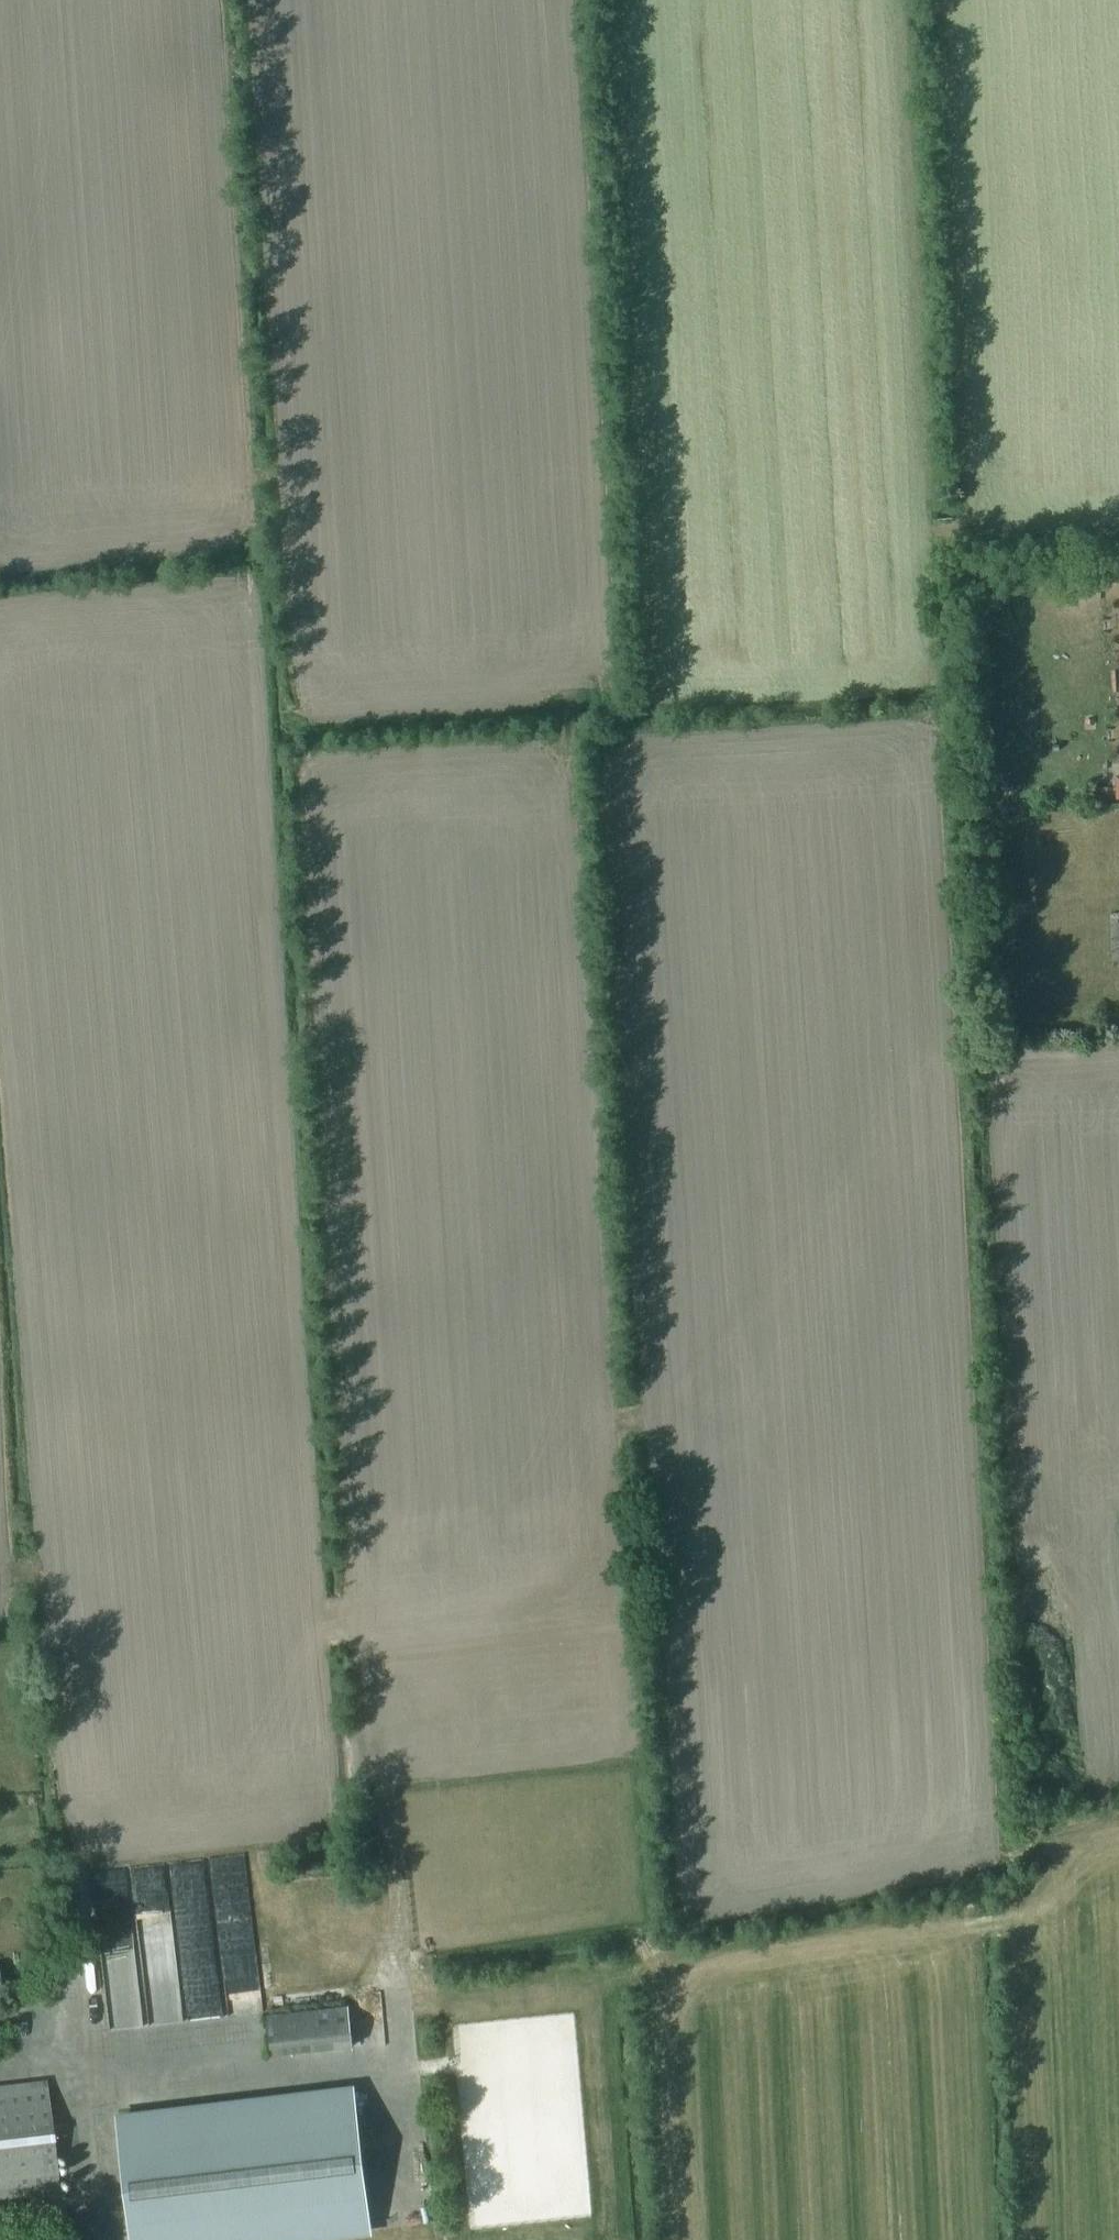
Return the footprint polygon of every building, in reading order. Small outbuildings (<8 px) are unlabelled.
[(996,584),(984,600),(992,606),(1004,591),(996,584)] [(1108,788),(1092,789),(1093,797),(1108,796),(1108,788)] [(265,2021),(269,2060),(355,2051),(351,2012),(265,2021)] [(115,2113),(130,2239),(327,2239),(372,2235),(354,2084),(115,2113)] [(59,2193),(46,2086),(0,2092),(0,2200),(59,2193)]
